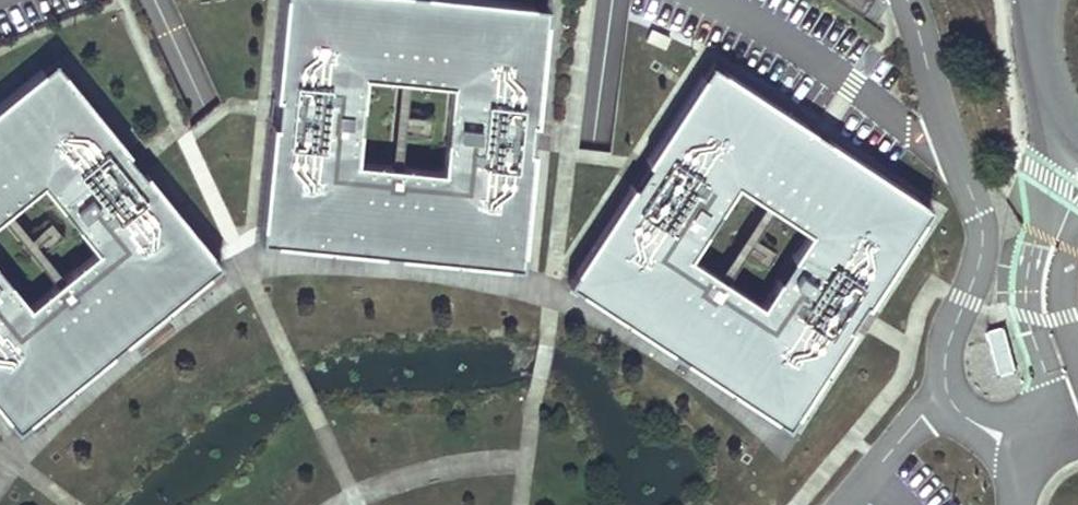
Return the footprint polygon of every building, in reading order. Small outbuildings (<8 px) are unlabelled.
[(483,0),(290,0),(278,111),(265,238),(523,266),(540,138),(551,7),(483,0)] [(217,263),(137,164),(54,61),(0,104),(0,214),(38,184),(95,256),(27,309),(0,274),(0,409),(14,426),(217,263)] [(861,319),(931,209),(817,137),(711,70),(640,182),(572,290),(791,428),(861,319)] [(1001,369),(1017,365),(1005,323),(990,326),(1001,369)]
